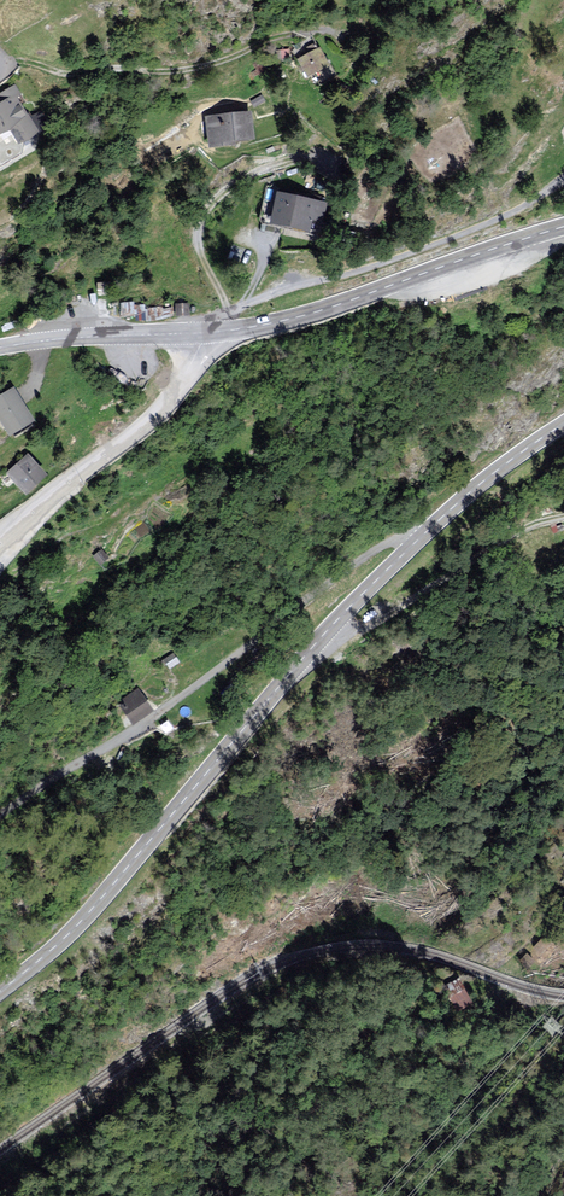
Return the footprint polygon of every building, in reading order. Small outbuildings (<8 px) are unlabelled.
[(330,66),(320,47),(296,59),(305,78),(330,66)] [(0,102),(0,137),(9,131),(19,145),(42,130),(20,97),(24,94),(17,83),(0,94),(0,101),(0,102)] [(251,110),(207,116),(212,149),(255,143),(251,110)] [(325,204),(274,193),(267,223),(318,235),(325,204)] [(188,303),(173,304),(175,317),(189,316),(188,303)] [(0,395),(0,420),(10,436),(37,420),(16,385),(0,395)] [(29,453),(5,474),(27,498),(50,478),(29,453)] [(109,558),(101,549),(93,557),(102,565),(109,558)] [(129,697),(118,704),(125,715),(131,725),(152,711),(139,690),(129,697)] [(556,928),(551,951),(563,958),(563,933),(556,928)] [(467,976),(451,984),(464,1010),(480,1001),(467,976)]
